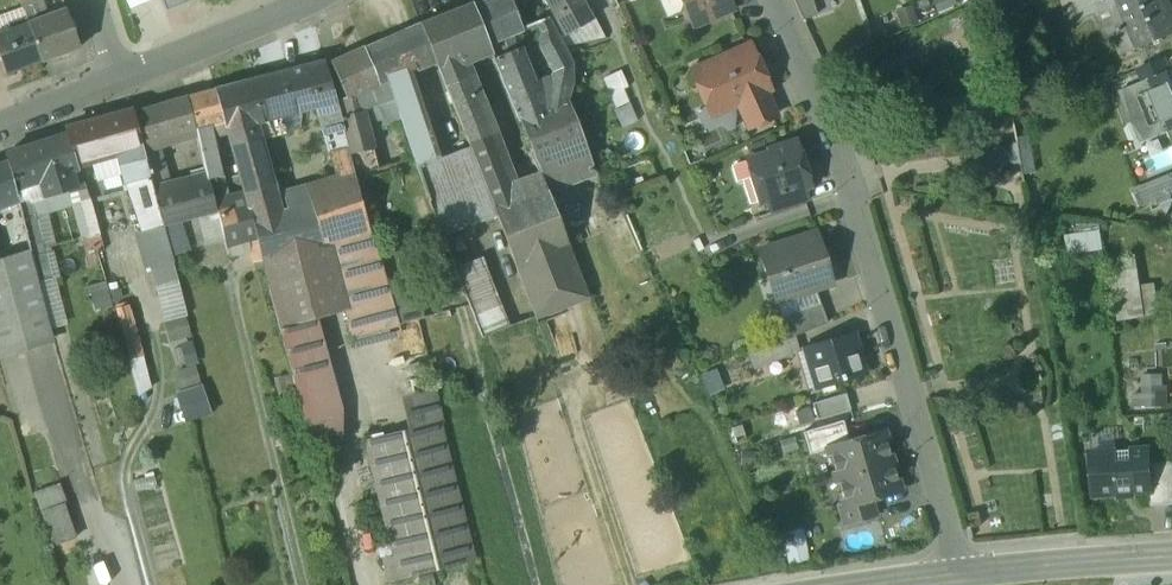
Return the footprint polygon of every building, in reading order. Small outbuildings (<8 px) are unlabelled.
[(20,1),(22,8),(28,23),(39,19),(37,14),(48,10),(44,0),(24,0),(20,1)] [(131,11),(155,1),(154,0),(127,0),(131,11)] [(166,14),(199,1),(199,0),(160,0),(166,14)] [(475,7),(490,45),(524,31),(512,0),(492,0),(475,7)] [(566,35),(594,21),(582,0),(547,0),(566,35)] [(685,5),(682,12),(686,21),(693,23),(695,26),(733,9),(729,0),(683,0),(685,5)] [(802,20),(817,15),(812,0),(793,0),(802,20)] [(1111,2),(1112,4),(1119,2),(1130,28),(1125,30),(1133,49),(1171,33),(1171,17),(1165,0),(1116,0),(1111,2)] [(475,7),(474,4),(421,25),(434,56),(439,68),(453,63),(491,48),(490,45),(475,7)] [(872,39),(917,22),(910,4),(865,21),(872,39)] [(0,16),(0,33),(28,23),(22,8),(0,16)] [(39,19),(28,23),(42,62),(81,47),(67,9),(39,19)] [(574,64),(549,19),(539,23),(546,36),(543,37),(544,47),(561,79),(574,84),(574,64)] [(7,74),(42,62),(28,23),(0,33),(0,55),(7,74)] [(421,25),(365,49),(381,85),(390,82),(414,73),(419,70),(415,64),(434,56),(421,25)] [(752,47),(700,70),(697,78),(700,86),(709,89),(717,108),(733,101),(734,103),(738,102),(766,89),(770,88),(752,47)] [(365,49),(333,63),(347,99),(348,100),(356,97),(373,90),(381,86),(381,85),(365,49)] [(519,50),(496,59),(526,136),(534,156),(552,149),(538,114),(528,89),(532,87),(533,85),(519,50)] [(1165,60),(1139,71),(1144,85),(1170,74),(1165,60)] [(325,62),(305,67),(309,81),(308,82),(316,107),(337,102),(325,62)] [(503,166),(466,72),(455,68),(453,63),(439,68),(471,147),(485,183),(495,209),(513,202),(503,166)] [(305,67),(252,81),(264,121),(266,120),(270,129),(283,123),(281,116),(316,107),(308,82),(309,81),(305,67)] [(438,159),(414,73),(390,82),(396,100),(418,166),(438,159)] [(1144,85),(1145,86),(1153,83),(1163,109),(1158,111),(1167,131),(1171,129),(1171,74),(1170,74),(1144,85)] [(630,104),(617,75),(605,80),(617,109),(630,104)] [(252,81),(239,84),(254,137),(258,135),(270,129),(266,120),(264,121),(252,81)] [(390,82),(381,85),(381,86),(373,90),(378,106),(396,100),(390,82)] [(1144,85),(1123,93),(1143,140),(1167,131),(1158,111),(1163,109),(1153,83),(1145,86),(1144,85)] [(239,84),(215,91),(228,133),(248,206),(256,234),(259,248),(262,261),(267,280),(327,263),(322,244),(313,210),(281,214),(258,135),(254,137),(239,84)] [(766,89),(738,102),(750,128),(778,115),(766,89)] [(228,133),(215,91),(187,99),(195,132),(200,153),(207,181),(222,177),(214,137),(225,133),(225,134),(228,133)] [(187,97),(134,113),(142,145),(143,148),(159,143),(181,137),(195,132),(187,99),(187,97)] [(356,97),(348,100),(347,99),(340,102),(344,117),(361,113),(356,97)] [(569,101),(538,114),(552,149),(583,138),(569,101)] [(337,102),(316,107),(322,127),(342,122),(337,102)] [(142,145),(134,113),(65,132),(67,136),(76,163),(90,159),(91,164),(117,157),(116,152),(128,149),(142,145)] [(361,113),(344,117),(349,134),(349,135),(370,131),(365,113),(361,113)] [(342,122),(322,127),(330,155),(348,150),(349,149),(342,122)] [(370,131),(349,135),(349,134),(346,134),(351,151),(374,146),(370,131)] [(195,132),(181,137),(181,144),(184,157),(200,153),(195,132)] [(76,163),(67,136),(5,155),(7,162),(15,190),(39,182),(44,199),(76,189),(71,173),(79,171),(76,163)] [(534,156),(526,136),(512,141),(520,161),(534,156)] [(552,149),(534,156),(548,191),(596,174),(583,138),(552,149)] [(1005,151),(993,141),(988,154),(989,164),(998,174),(1007,161),(1014,165),(1021,165),(1017,143),(1011,144),(1005,151)] [(166,167),(159,143),(143,148),(146,162),(149,172),(166,167)] [(792,143),(771,150),(771,152),(748,160),(749,162),(754,178),(761,181),(767,200),(767,201),(769,200),(805,188),(805,189),(811,186),(807,171),(802,173),(792,143)] [(142,145),(128,149),(133,164),(134,166),(146,162),(143,148),(142,145)] [(374,146),(351,151),(358,175),(380,170),(374,146)] [(485,183),(471,147),(438,159),(418,166),(430,203),(485,183)] [(348,150),(330,155),(337,180),(355,175),(348,150)] [(200,153),(184,157),(191,185),(207,181),(200,153)] [(548,191),(534,156),(520,161),(503,166),(513,202),(548,191)] [(7,162),(0,165),(0,204),(17,197),(15,190),(7,162)] [(146,162),(134,166),(133,164),(121,167),(127,185),(151,179),(149,172),(146,162)] [(749,162),(736,166),(734,170),(738,182),(742,184),(745,183),(752,205),(767,200),(761,181),(754,178),(749,162)] [(355,175),(337,180),(354,235),(369,231),(355,175)] [(1137,186),(1142,201),(1171,191),(1171,175),(1137,186)] [(151,179),(127,185),(134,212),(142,232),(163,225),(155,195),(151,179)] [(354,235),(337,180),(306,189),(313,210),(322,244),(354,235)] [(191,185),(155,195),(163,225),(215,213),(209,189),(207,181),(191,185)] [(495,209),(485,183),(430,203),(442,235),(496,210),(495,209)] [(220,187),(209,189),(215,213),(217,212),(218,214),(231,211),(226,190),(221,192),(220,187)] [(805,188),(769,200),(774,214),(809,202),(805,189),(805,188)] [(85,191),(69,196),(83,240),(100,235),(85,191)] [(513,202),(495,209),(496,210),(516,265),(569,245),(548,191),(513,202)] [(32,202),(19,206),(29,248),(42,245),(32,202)] [(231,211),(218,214),(226,242),(256,234),(248,206),(231,211)] [(163,225),(142,232),(144,241),(139,243),(143,256),(148,255),(148,256),(167,249),(169,248),(163,225)] [(354,235),(322,244),(327,263),(334,261),(348,311),(355,337),(399,325),(391,296),(372,230),(369,231),(354,235)] [(817,233),(763,250),(772,279),(782,276),(789,299),(833,285),(817,233)] [(1119,320),(1151,315),(1147,292),(1140,292),(1135,257),(1127,257),(1124,238),(1109,240),(1109,260),(1119,320)] [(42,245),(29,248),(30,252),(32,258),(45,255),(42,245)] [(569,245),(516,265),(536,318),(589,298),(584,283),(569,245)] [(259,248),(252,249),(255,262),(262,261),(259,248)] [(167,249),(148,256),(152,267),(171,262),(167,249)] [(0,261),(0,351),(53,335),(39,284),(38,284),(38,283),(32,258),(30,252),(0,261)] [(45,255),(32,258),(38,283),(51,280),(45,255)] [(457,270),(484,337),(510,326),(483,260),(457,270)] [(327,263),(267,280),(281,330),(306,323),(348,311),(334,261),(327,263)] [(601,277),(584,283),(589,298),(606,291),(601,277)] [(85,285),(90,307),(109,303),(104,281),(85,285)] [(414,289),(391,296),(399,325),(423,319),(414,289)] [(823,306),(785,318),(792,339),(797,337),(829,324),(823,306)] [(131,360),(142,357),(128,308),(117,311),(131,360)] [(336,440),(306,323),(281,330),(292,373),(298,396),(313,446),(336,440)] [(856,336),(808,350),(813,366),(819,364),(826,386),(867,374),(856,336)] [(792,339),(769,348),(773,362),(802,353),(797,337),(792,339)] [(292,373),(278,377),(284,400),(298,396),(292,373)] [(1162,387),(1162,374),(1134,373),(1133,404),(1153,405),(1153,387),(1162,387)] [(173,391),(181,420),(208,412),(199,383),(173,391)] [(848,394),(815,404),(820,421),(854,411),(848,394)] [(845,421),(805,433),(812,455),(830,450),(830,449),(852,443),(845,421)] [(440,422),(366,441),(395,555),(384,558),(390,582),(475,561),(440,422)] [(852,443),(830,449),(830,450),(839,478),(893,462),(885,433),(852,443)] [(1148,449),(1091,453),(1094,496),(1150,492),(1151,492),(1149,464),(1148,449)] [(893,462),(839,478),(846,503),(838,506),(844,526),(880,516),(875,498),(902,490),(893,462)] [(1149,464),(1151,492),(1150,492),(1151,506),(1171,505),(1171,462),(1149,464)] [(60,485),(37,494),(44,515),(66,506),(68,506),(60,485)] [(66,506),(44,515),(56,547),(78,539),(66,506)] [(803,528),(780,530),(783,562),(806,559),(803,528)]
